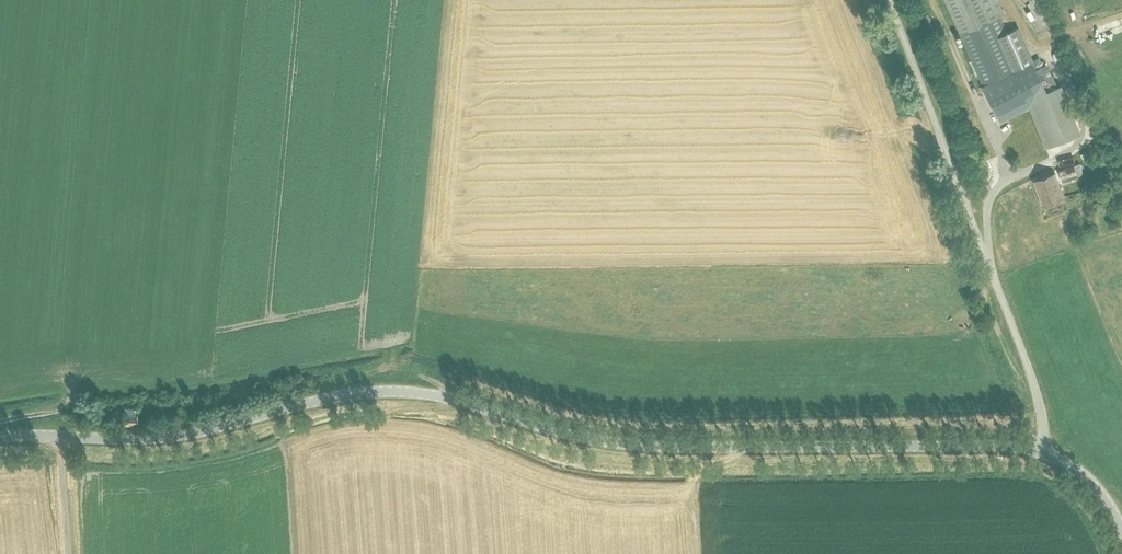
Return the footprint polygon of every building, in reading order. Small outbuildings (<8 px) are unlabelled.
[(1017,28),(1006,33),(999,19),(992,0),(944,0),(960,37),(982,86),(994,109),(1000,121),(1019,111),(1033,104),(1040,121),(1050,146),(1070,138),(1080,134),(1072,114),(1061,85),(1056,88),(1044,65),(1041,66),(1036,58),(1030,61),(1017,28)] [(1112,36),(1110,28),(1095,30),(1097,38),(1112,36)] [(1057,168),(1061,178),(1081,170),(1077,160),(1057,168)] [(1061,198),(1053,174),(1032,181),(1040,205),(1061,198)] [(138,425),(138,408),(124,408),(124,415),(117,415),(117,421),(117,425),(138,425)]
